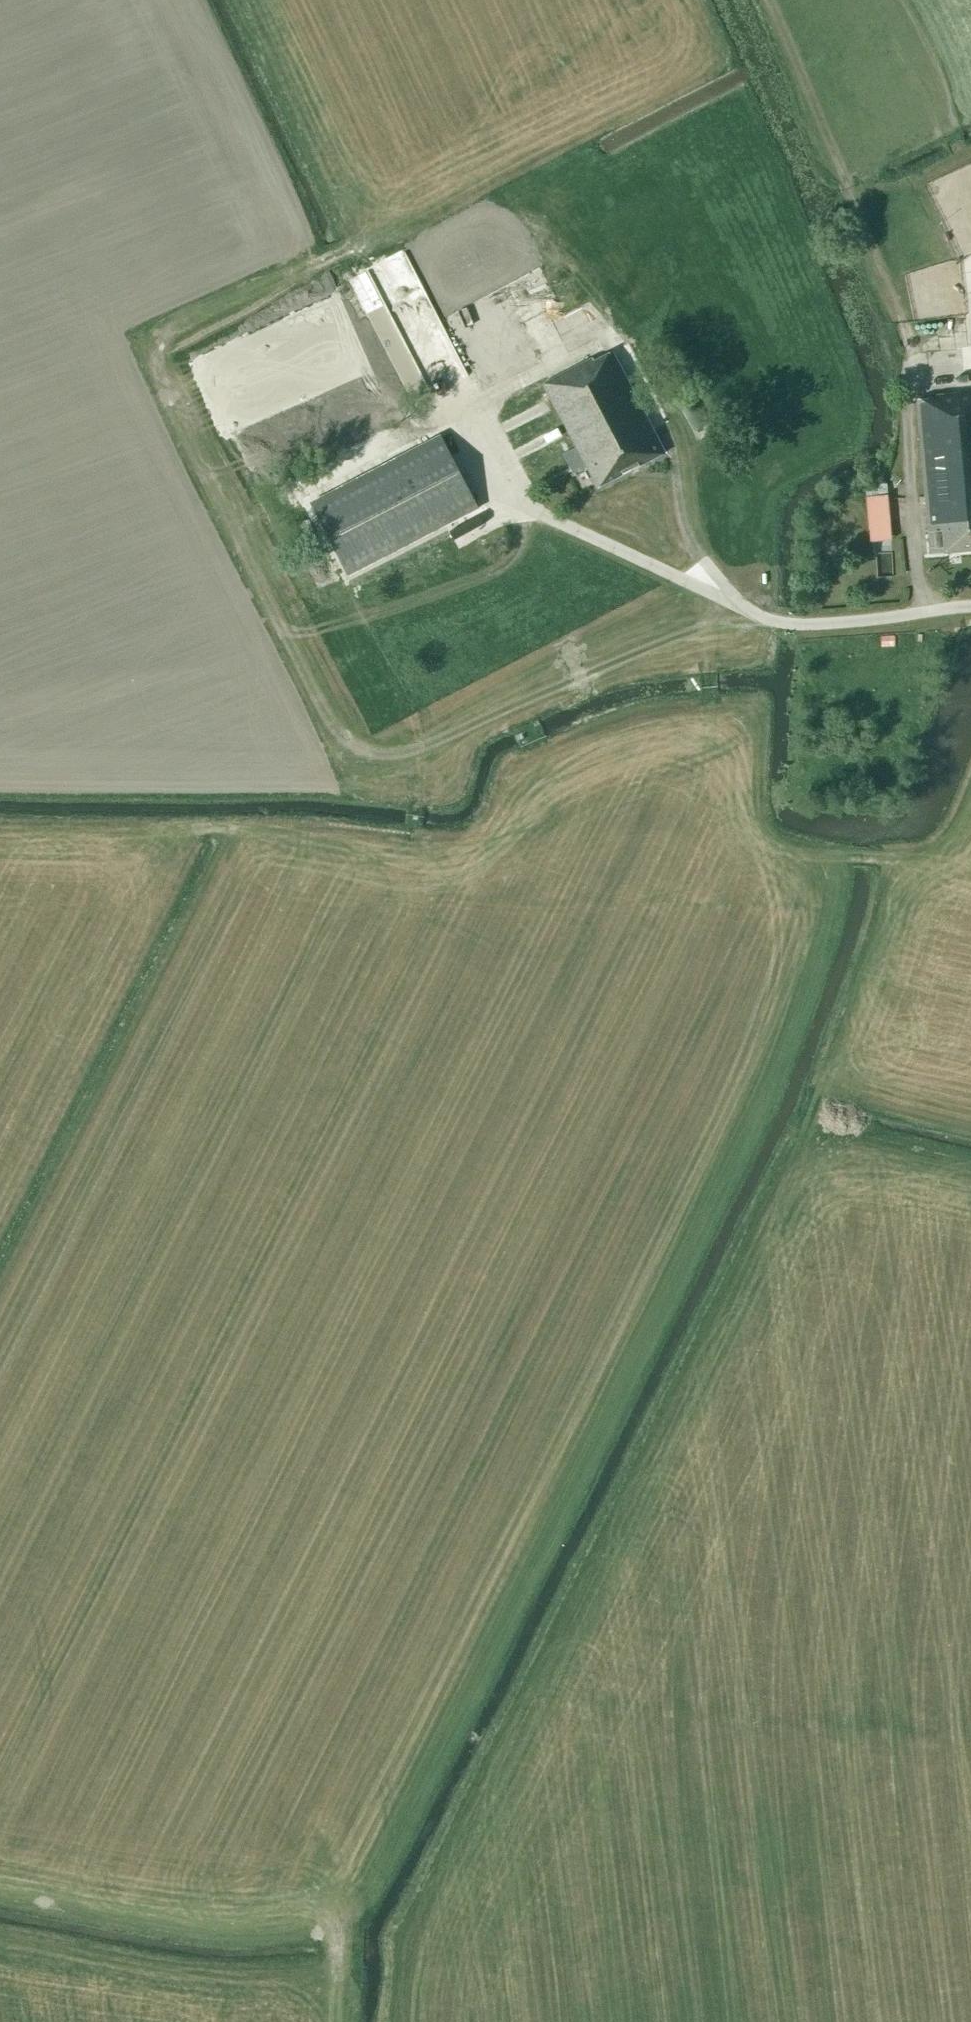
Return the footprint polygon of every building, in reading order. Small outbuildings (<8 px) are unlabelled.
[(593,360),(544,385),(576,448),(563,455),(574,475),(587,468),(598,489),(665,454),(653,432),(670,423),(629,345),(594,362),(593,360)] [(937,400),(917,402),(931,555),(970,551),(970,393),(937,397),(937,400)] [(349,577),(477,510),(440,438),(311,505),(349,577)] [(887,485),(865,487),(869,531),(890,529),(887,485)] [(894,553),(881,552),(880,568),(893,568),(894,553)]
